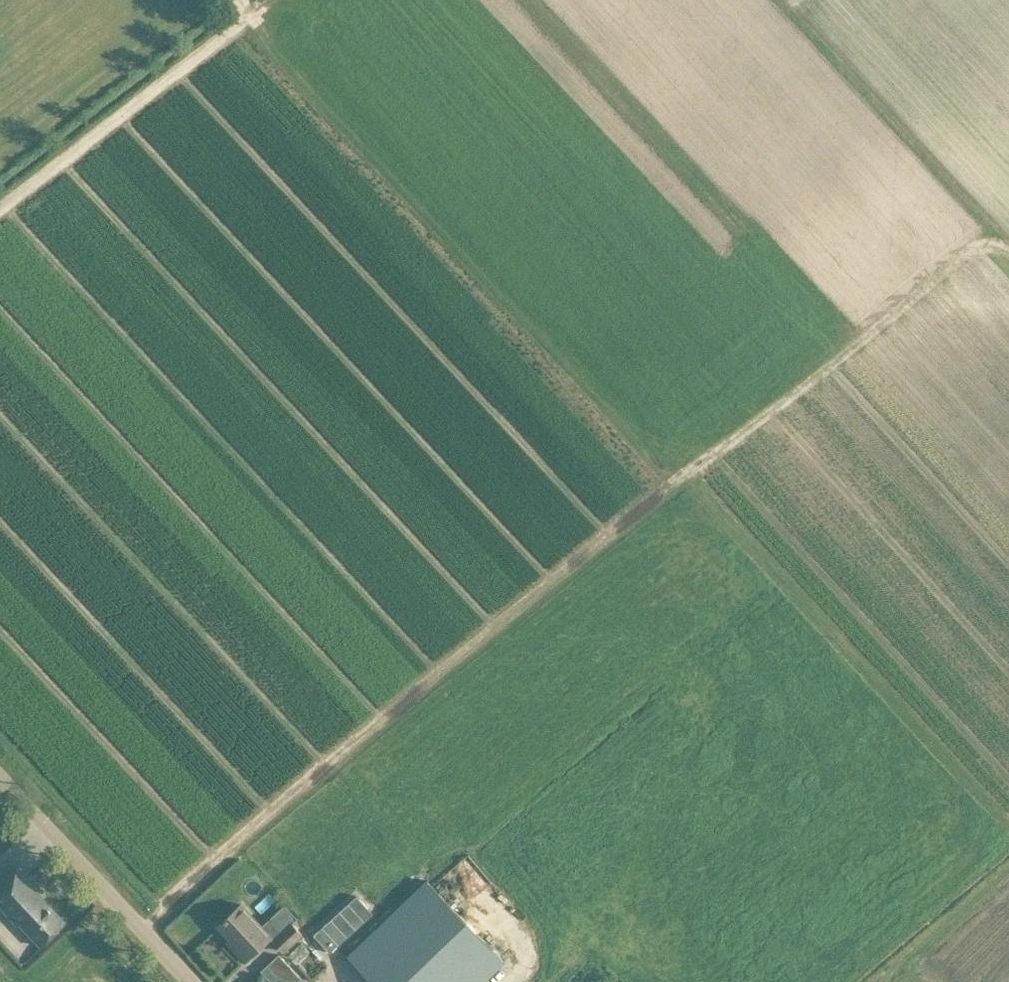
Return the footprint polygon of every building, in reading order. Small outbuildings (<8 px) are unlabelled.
[(0,880),(0,907),(17,926),(19,924),(41,947),(68,921),(40,891),(42,890),(18,864),(0,880)] [(505,962),(433,886),(428,880),(363,942),(349,956),(373,981),(484,981),(505,962)] [(245,960),(260,946),(271,936),(284,951),(303,934),(293,922),(281,932),(269,919),(262,926),(242,904),(218,926),(237,946),(234,948),(245,960)] [(288,957),(273,970),(283,981),(310,981),(288,957)]
